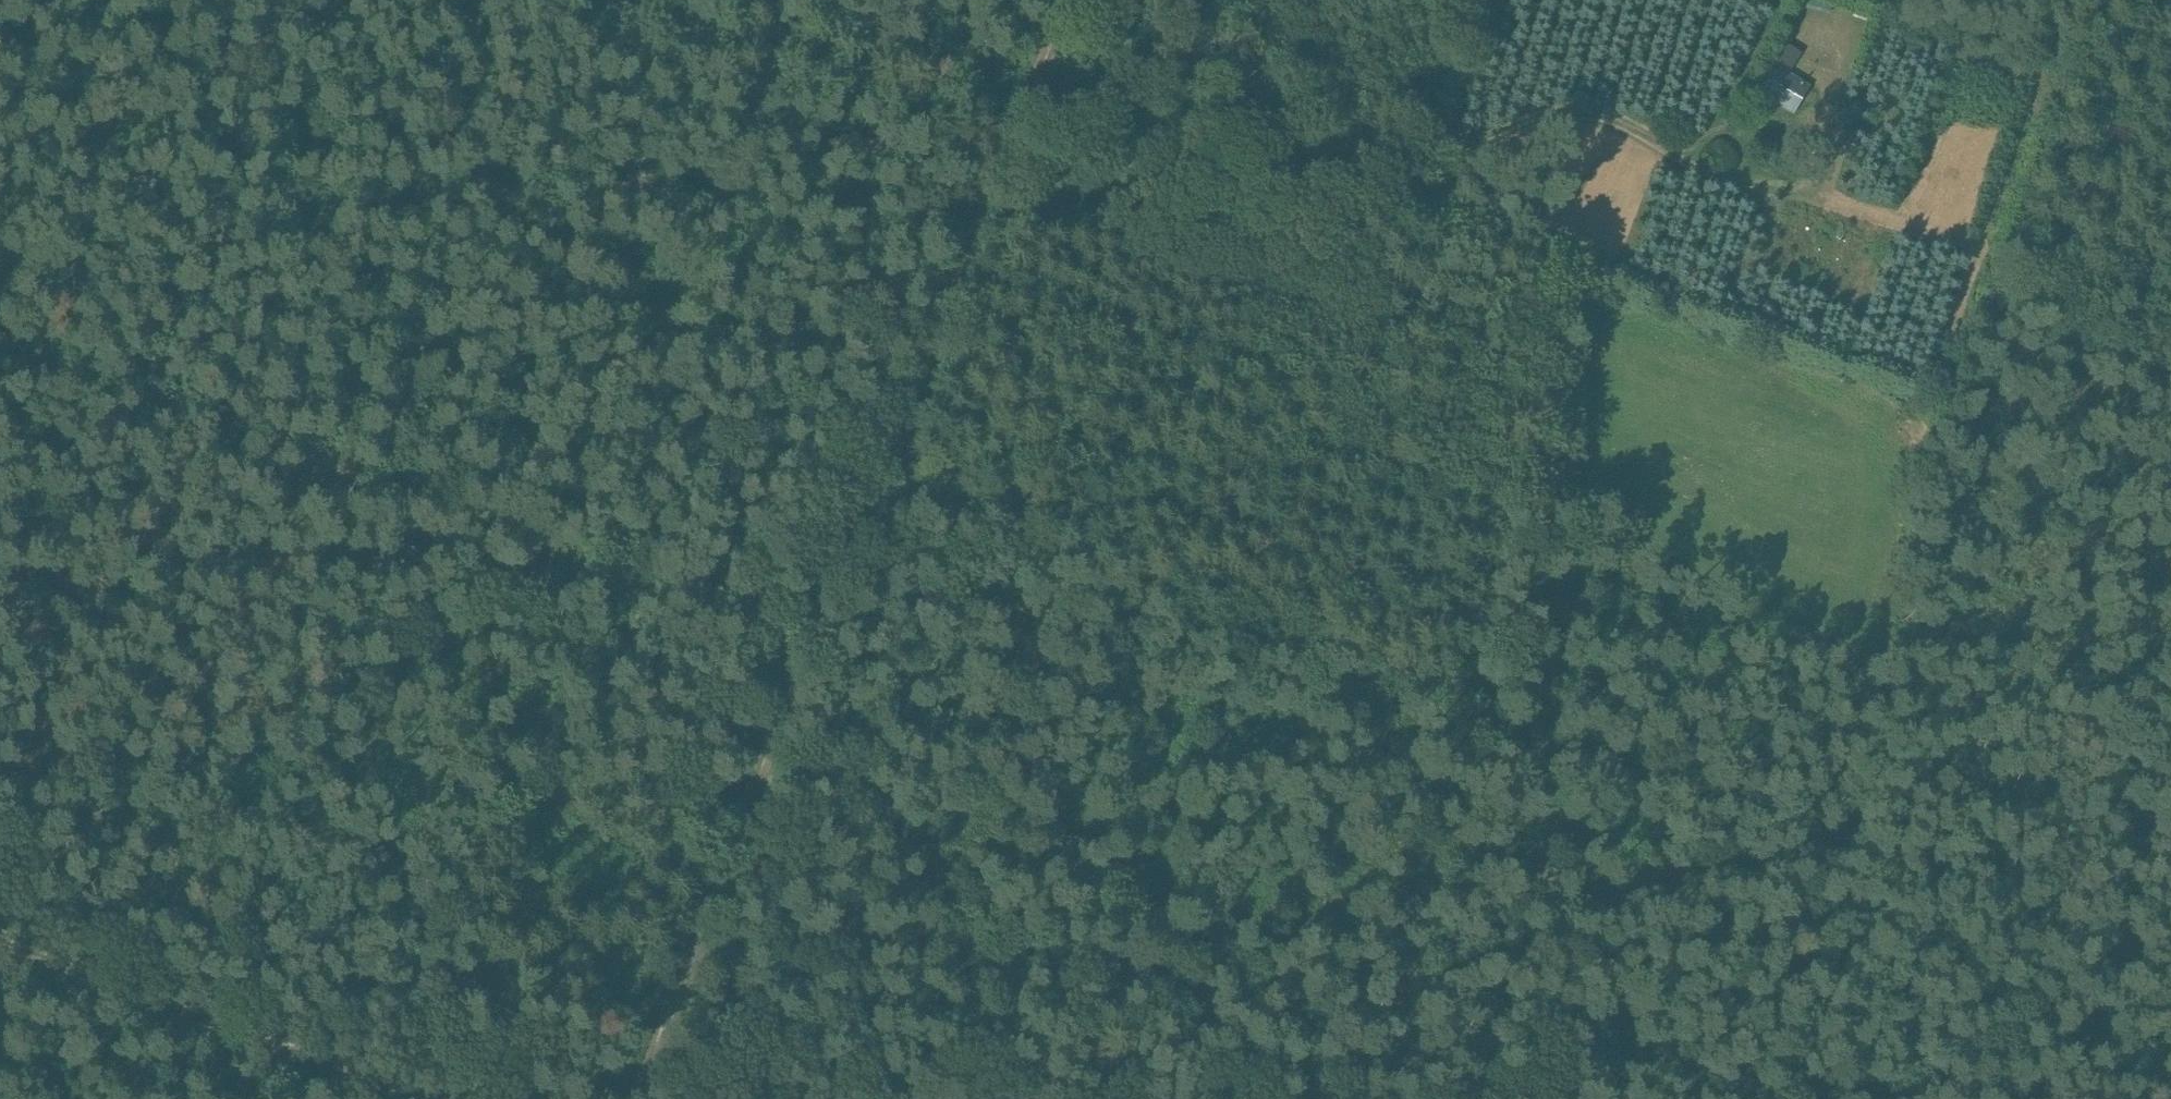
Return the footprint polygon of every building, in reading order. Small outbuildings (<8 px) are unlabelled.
[(1795,112),(1802,98),(1790,92),(1784,106),(1795,112)]
